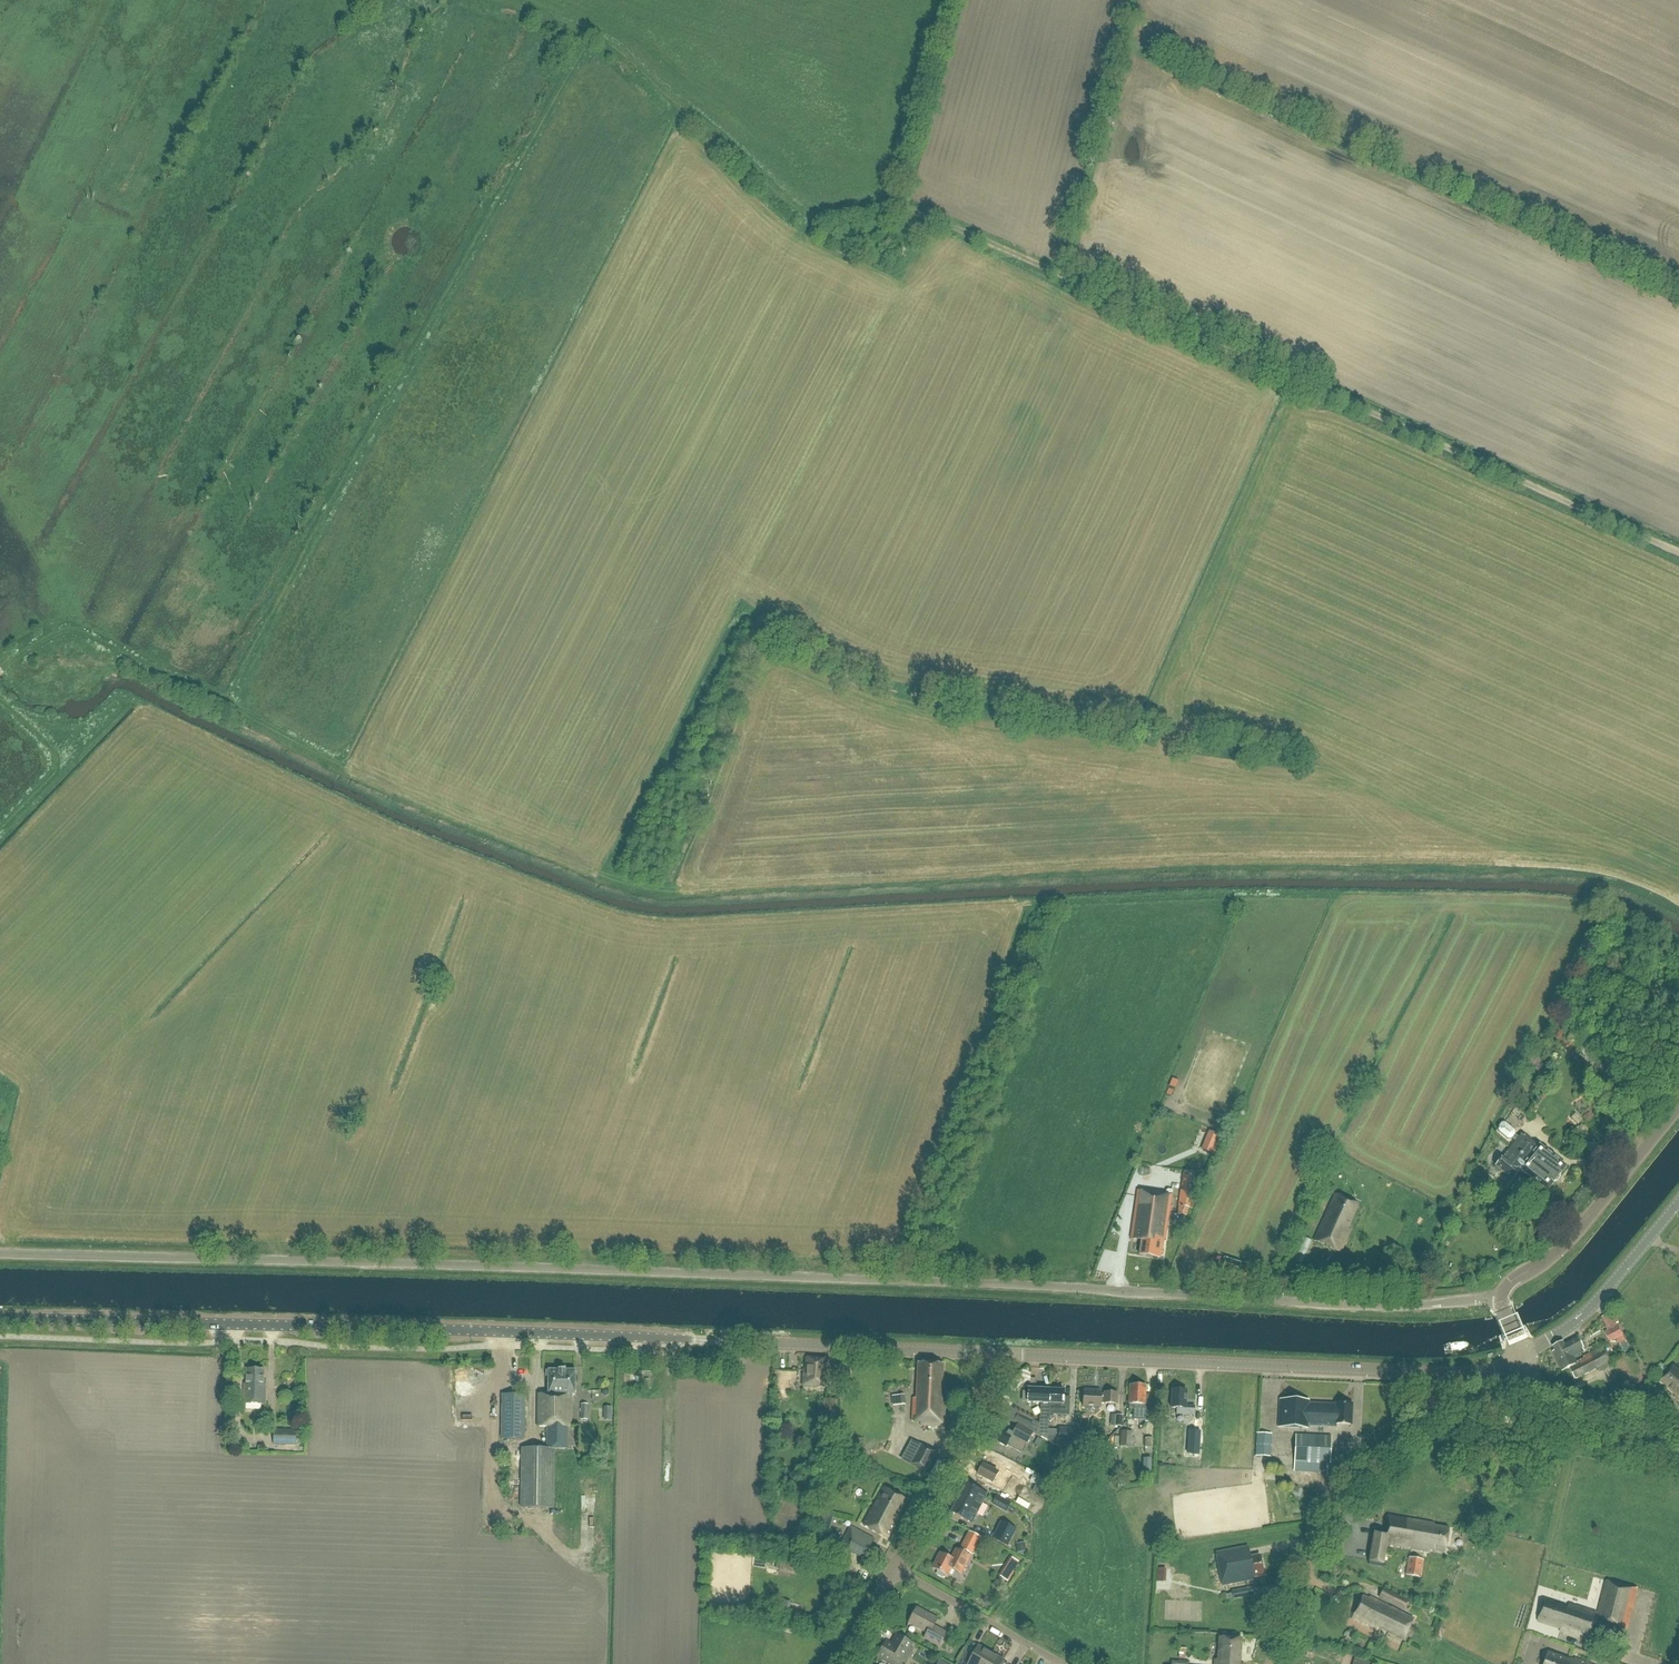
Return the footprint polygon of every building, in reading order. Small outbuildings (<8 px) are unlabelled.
[(1528,1160),(1555,1182),(1566,1168),(1539,1146),(1538,1148),(1521,1134),(1518,1138),(1515,1135),(1515,1134),(1515,1133),(1514,1131),(1507,1126),(1505,1125),(1504,1125),(1503,1125),(1502,1125),(1501,1126),(1500,1126),(1499,1127),(1499,1128),(1498,1129),(1498,1130),(1498,1131),(1499,1132),(1499,1133),(1500,1134),(1507,1140),(1508,1140),(1509,1140),(1510,1140),(1511,1140),(1515,1142),(1511,1148),(1527,1162),(1528,1160)] [(1527,1162),(1511,1148),(1495,1167),(1512,1181),(1520,1171),(1547,1192),(1555,1182),(1528,1160),(1527,1162)] [(1198,1174),(1184,1172),(1178,1215),(1188,1217),(1189,1210),(1193,1210),(1198,1174)] [(1172,1196),(1137,1191),(1131,1240),(1141,1241),(1139,1256),(1159,1259),(1160,1254),(1162,1254),(1164,1240),(1166,1240),(1172,1196)] [(1359,1206),(1335,1195),(1314,1241),(1340,1254),(1351,1231),(1348,1230),(1359,1206)] [(1341,1265),(1331,1263),(1326,1285),(1337,1287),(1341,1265)] [(1616,1327),(1609,1315),(1603,1319),(1609,1330),(1605,1332),(1611,1343),(1617,1340),(1623,1351),(1629,1347),(1617,1326),(1616,1327)] [(1563,1372),(1569,1369),(1577,1365),(1577,1364),(1574,1359),(1585,1353),(1579,1340),(1566,1346),(1564,1343),(1554,1348),(1557,1354),(1554,1356),(1563,1372)] [(1585,1360),(1577,1364),(1577,1365),(1569,1369),(1575,1381),(1598,1369),(1601,1374),(1612,1368),(1604,1349),(1584,1359),(1585,1360)] [(826,1359),(807,1358),(806,1370),(804,1370),(803,1386),(828,1388),(828,1380),(827,1380),(827,1374),(829,1374),(829,1363),(825,1363),(826,1359)] [(943,1365),(918,1364),(917,1399),(913,1399),(912,1423),(921,1423),(921,1426),(944,1427),(945,1400),(942,1400),(943,1365)] [(1675,1367),(1661,1382),(1676,1395),(1675,1397),(1678,1401),(1678,1371),(1675,1367)] [(265,1370),(247,1370),(247,1384),(244,1384),(244,1405),(266,1405),(266,1382),(265,1382),(265,1370)] [(573,1371),(549,1371),(549,1395),(539,1395),(538,1427),(547,1427),(547,1449),(522,1449),(521,1508),(553,1508),(554,1450),(565,1450),(566,1428),(569,1428),(569,1396),(573,1396),(573,1371)] [(1146,1387),(1130,1386),(1129,1405),(1130,1405),(1130,1409),(1134,1410),(1133,1421),(1148,1421),(1149,1396),(1145,1396),(1146,1387)] [(1041,1403),(1040,1418),(1048,1418),(1049,1418),(1050,1404),(1049,1404),(1050,1391),(1028,1390),(1028,1403),(1041,1403)] [(1064,1392),(1050,1391),(1049,1404),(1050,1404),(1057,1404),(1057,1415),(1069,1416),(1070,1404),(1063,1404),(1064,1392)] [(1187,1391),(1171,1391),(1171,1409),(1177,1409),(1177,1415),(1194,1415),(1195,1407),(1186,1406),(1187,1391)] [(1102,1393),(1084,1392),(1083,1408),(1101,1409),(1101,1404),(1118,1405),(1118,1394),(1105,1393),(1105,1395),(1101,1395),(1102,1393)] [(525,1395),(503,1395),(502,1440),(524,1440),(525,1395)] [(836,1401),(823,1400),(821,1424),(834,1425),(836,1401)] [(1308,1402),(1283,1401),(1282,1428),(1307,1429),(1307,1426),(1336,1427),(1336,1424),(1351,1425),(1352,1406),(1336,1405),(1336,1406),(1308,1405),(1308,1402)] [(1034,1422),(1019,1414),(1014,1423),(1029,1431),(1034,1422)] [(1124,1416),(1117,1416),(1116,1427),(1123,1427),(1124,1416)] [(1040,1418),(1039,1435),(1047,1436),(1048,1418),(1040,1418)] [(1033,1433),(1018,1425),(1014,1433),(1004,1428),(1002,1431),(996,1428),(990,1439),(1006,1448),(1007,1446),(1021,1453),(1026,1444),(1027,1444),(1033,1433)] [(1527,1430),(1516,1428),(1514,1437),(1526,1439),(1527,1430)] [(1075,1429),(1060,1429),(1059,1443),(1062,1443),(1062,1446),(1074,1454),(1075,1429)] [(297,1430),(274,1430),(274,1446),(296,1446),(297,1430)] [(1134,1433),(1124,1432),(1123,1447),(1135,1448),(1136,1438),(1134,1438),(1134,1433)] [(1273,1435),(1258,1434),(1257,1457),(1272,1458),(1273,1435)] [(1332,1437),(1296,1436),(1294,1472),(1328,1473),(1328,1465),(1330,1465),(1332,1437)] [(911,1440),(901,1458),(926,1472),(936,1453),(911,1440)] [(996,1471),(984,1464),(978,1474),(993,1483),(997,1476),(1002,1479),(1006,1470),(999,1466),(996,1471)] [(952,1514),(965,1521),(980,1492),(966,1485),(964,1489),(962,1488),(957,1499),(959,1500),(952,1514)] [(906,1500),(883,1488),(876,1500),(878,1501),(875,1506),(874,1506),(863,1526),(889,1539),(896,1525),(894,1524),(906,1500)] [(997,1496),(992,1504),(1002,1509),(1006,1501),(997,1496)] [(984,1504),(979,1516),(986,1518),(990,1507),(984,1504)] [(834,1517),(819,1512),(814,1527),(829,1532),(834,1517)] [(1434,1524),(1387,1516),(1385,1532),(1375,1531),(1369,1563),(1384,1566),(1387,1546),(1429,1553),(1430,1550),(1445,1553),(1449,1530),(1434,1527),(1434,1524)] [(1008,1546),(1016,1529),(1001,1522),(992,1539),(1008,1546)] [(874,1540),(851,1527),(840,1547),(839,1546),(834,1553),(841,1557),(839,1560),(859,1571),(865,1560),(870,1562),(876,1551),(870,1548),(874,1540)] [(981,1538),(969,1532),(961,1549),(972,1555),(981,1538)] [(1250,1557),(1249,1548),(1216,1554),(1222,1587),(1255,1581),(1254,1579),(1263,1577),(1259,1556),(1250,1557)] [(970,1557),(960,1552),(955,1549),(950,1559),(941,1554),(933,1569),(938,1572),(938,1574),(939,1576),(943,1578),(945,1577),(946,1576),(947,1577),(951,1569),(961,1574),(970,1557)] [(1020,1562),(1011,1557),(1000,1576),(1006,1580),(1012,1571),(1014,1572),(1020,1562)] [(1424,1561),(1409,1558),(1405,1576),(1421,1578),(1424,1561)] [(1638,1590),(1607,1581),(1598,1613),(1570,1605),(1568,1609),(1545,1602),(1539,1623),(1562,1630),(1561,1633),(1593,1643),(1598,1625),(1626,1633),(1638,1590)] [(1255,1596),(1253,1588),(1231,1592),(1233,1600),(1255,1596)] [(1409,1602),(1384,1589),(1379,1599),(1404,1611),(1409,1602)] [(1369,1600),(1363,1597),(1352,1620),(1373,1630),(1375,1626),(1403,1640),(1414,1619),(1370,1598),(1369,1600)] [(938,1619),(917,1608),(909,1624),(927,1634),(924,1639),(940,1647),(947,1634),(934,1627),(938,1619)] [(956,1631),(962,1629),(959,1618),(953,1619),(956,1631)] [(900,1638),(895,1647),(888,1644),(884,1651),(883,1650),(879,1657),(890,1663),(902,1663),(903,1663),(902,1662),(912,1644),(900,1638)] [(1219,1638),(1218,1660),(1215,1660),(1215,1663),(1240,1663),(1242,1640),(1219,1638)] [(991,1654),(978,1647),(973,1657),(967,1653),(961,1663),(985,1663),(991,1654)] [(1550,1652),(1545,1663),(1588,1663),(1575,1659),(1574,1660),(1572,1659),(1571,1660),(1550,1652)] [(985,1663),(1002,1663),(1004,1661),(991,1654),(985,1663)]
